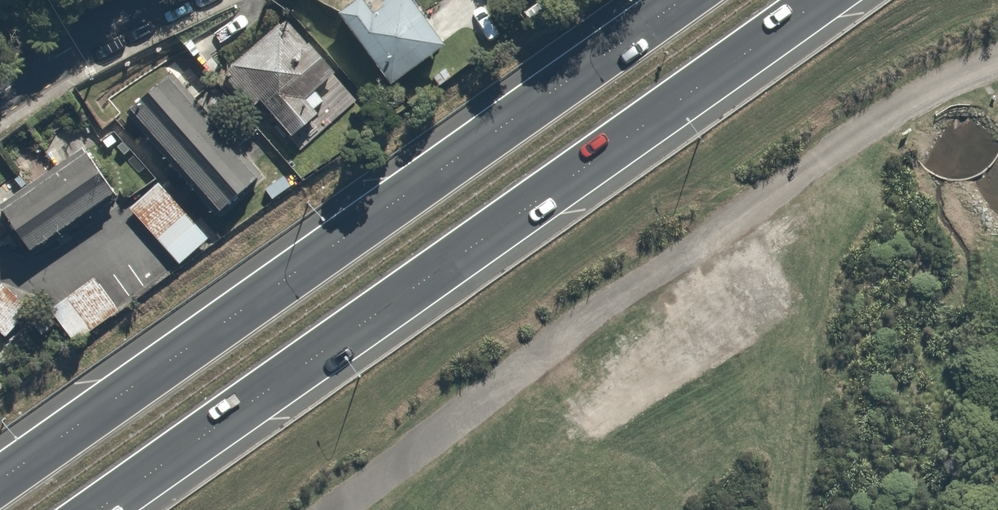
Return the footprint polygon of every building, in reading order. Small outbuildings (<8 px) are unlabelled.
[(408,76),(453,42),(422,0),(392,0),(376,12),(366,0),(358,0),(342,11),(384,68),(396,59),(408,76)] [(278,34),(230,71),(258,108),(269,100),(296,137),(347,98),(331,77),(343,68),(326,46),(301,65),(278,34)] [(260,138),(235,105),(217,119),(179,70),(134,104),(220,216),(265,182),(242,152),(260,138)] [(134,179),(93,131),(0,209),(40,257),(134,179)] [(217,242),(163,181),(129,212),(183,272),(217,242)] [(12,277),(0,289),(0,337),(2,339),(38,302),(12,277)] [(122,315),(96,277),(30,323),(40,337),(59,323),(76,347),(122,315)]
